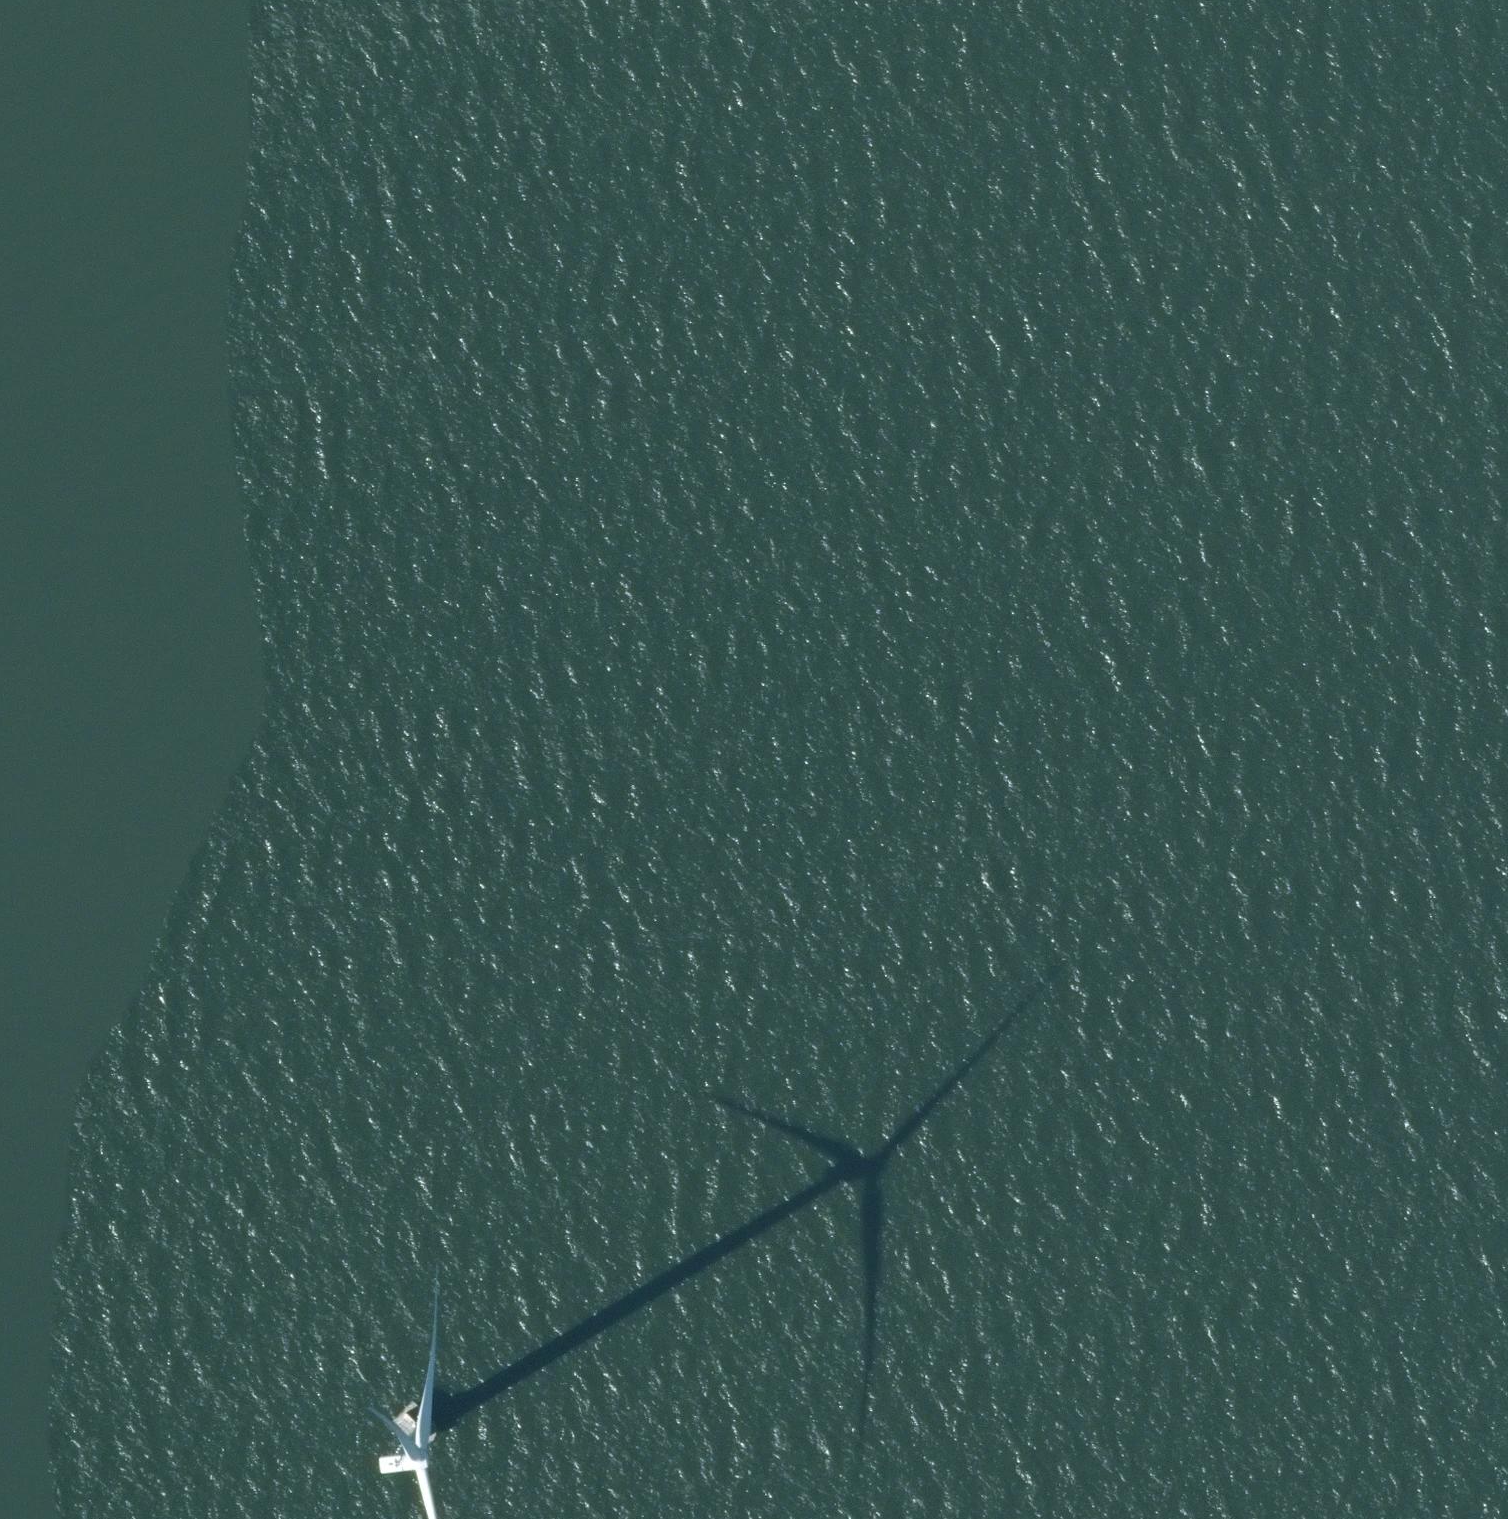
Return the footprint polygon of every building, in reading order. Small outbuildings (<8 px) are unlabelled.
[(416,1426),(415,1429),(415,1432),(416,1434),(418,1436),(419,1438),(423,1439),(426,1439),(429,1438),(430,1436),(432,1434),(433,1431),(433,1429),(432,1426),(430,1424),(427,1422),(425,1421),(422,1421),(420,1422),(418,1424),(416,1426)]
